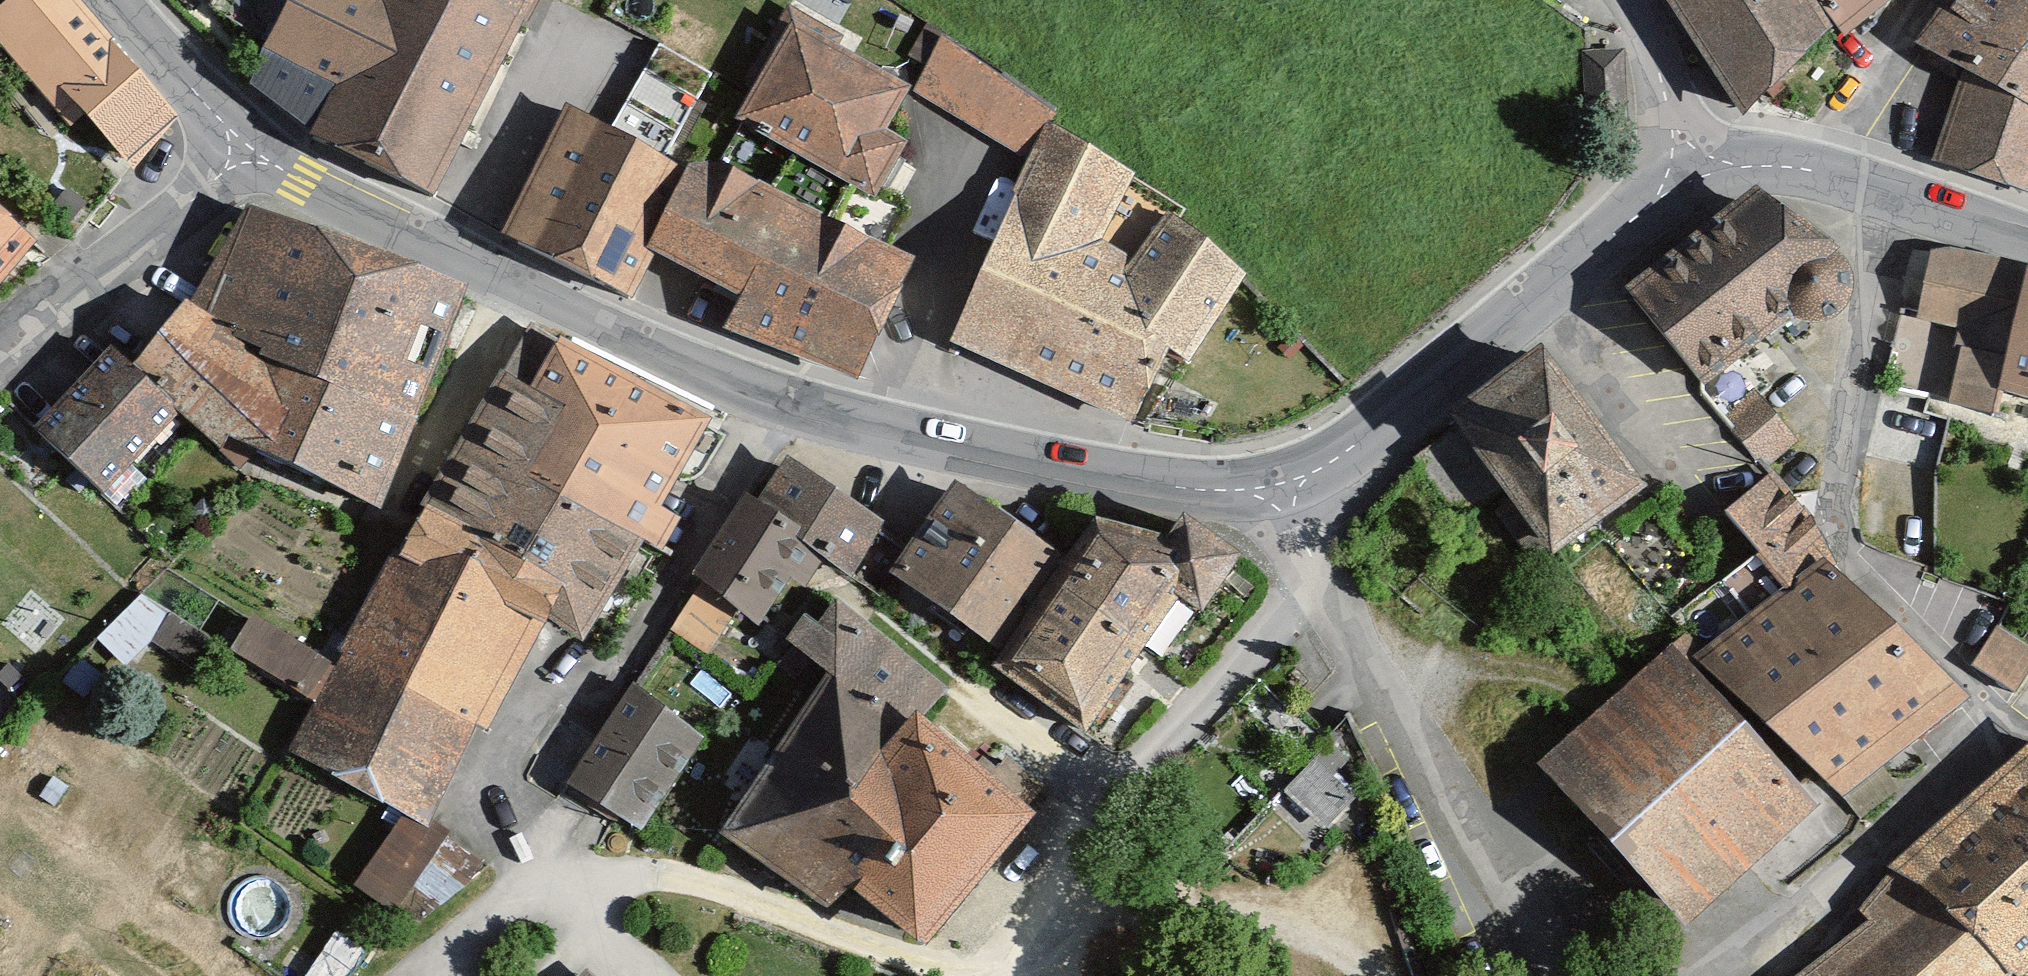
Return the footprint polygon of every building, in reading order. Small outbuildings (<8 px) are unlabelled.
[(137,156),(183,111),(82,0),(13,0),(0,11),(0,46),(58,111),(78,95),(137,156)] [(250,82),(310,130),(432,193),(527,0),(292,0),(250,82)] [(1740,115),(1829,35),(1879,0),(1661,0),(1740,115)] [(1929,163),(2027,198),(2027,0),(1932,0),(1906,42),(1953,75),(1929,163)] [(886,92),(791,26),(731,128),(865,200),(895,151),(867,132),(886,92)] [(712,73),(659,43),(611,126),(668,159),(712,73)] [(1036,111),(938,49),(910,96),(1003,149),(1036,111)] [(501,232),(632,298),(656,251),(689,164),(668,159),(611,126),(566,102),(501,232)] [(1033,136),(943,346),(1118,420),(1157,348),(1177,364),(1232,277),(1148,226),(1113,268),(1080,246),(1117,178),(1033,136)] [(721,161),(689,164),(656,251),(741,294),(725,328),(858,378),(916,257),(721,161)] [(1756,186),(1628,287),(1704,383),(1790,318),(1811,323),(1831,319),(1844,310),(1853,291),(1854,275),(1847,259),(1839,247),(1756,186)] [(406,423),(454,289),(241,214),(180,308),(263,365),(406,423)] [(26,245),(0,224),(0,272),(26,245)] [(1928,256),(1898,379),(1992,418),(2002,392),(2021,271),(1983,261),(1928,256)] [(2021,271),(2002,392),(2027,399),(2027,273),(2021,271)] [(263,365),(180,308),(120,376),(167,415),(238,472),(244,450),(371,509),(406,423),(263,365)] [(693,417),(551,342),(524,394),(555,410),(519,478),(629,536),(656,551),(672,520),(645,506),(693,417)] [(120,376),(95,355),(24,440),(94,501),(167,415),(120,376)] [(1532,358),(1443,428),(1491,490),(1539,553),(1634,488),(1532,358)] [(534,621),(572,642),(629,536),(519,478),(555,410),(524,394),(489,375),(418,508),(555,581),(534,621)] [(1793,441),(1751,398),(1719,428),(1761,472),(1793,441)] [(1491,490),(1443,428),(1412,452),(1416,457),(1461,515),(1491,490)] [(726,503),(681,578),(754,629),(782,579),(800,592),(816,565),(838,580),(877,526),(781,462),(755,509),(726,503)] [(1768,478),(1717,513),(1777,591),(1810,564),(1823,553),(1768,478)] [(1053,566),(943,496),(883,583),(993,658),(1053,566)] [(424,826),(534,621),(555,581),(418,508),(331,669),(242,621),(224,656),(310,701),(283,751),(424,826)] [(981,673),(1090,734),(1173,607),(1203,617),(1233,560),(1179,532),(1161,550),(1088,523),(1053,566),(993,658),(981,673)] [(1833,799),(1954,699),(1810,564),(1777,591),(1687,662),(1833,799)] [(199,665),(215,634),(133,591),(103,645),(134,662),(147,637),(199,665)] [(822,676),(714,838),(818,911),(841,893),(913,943),(1025,804),(915,726),(936,696),(828,604),(794,656),(822,676)] [(1975,663),(2018,692),(2027,677),(2027,641),(2001,624),(1975,663)] [(1533,777),(1672,934),(1812,807),(1656,643),(1604,699),(1533,777)] [(692,745),(622,697),(559,787),(637,833),(692,745)] [(2027,973),(2027,742),(1899,874),(2004,975),(2026,975),(2027,973)] [(1899,874),(1849,912),(1863,924),(1799,975),(2004,975),(1899,874)]
